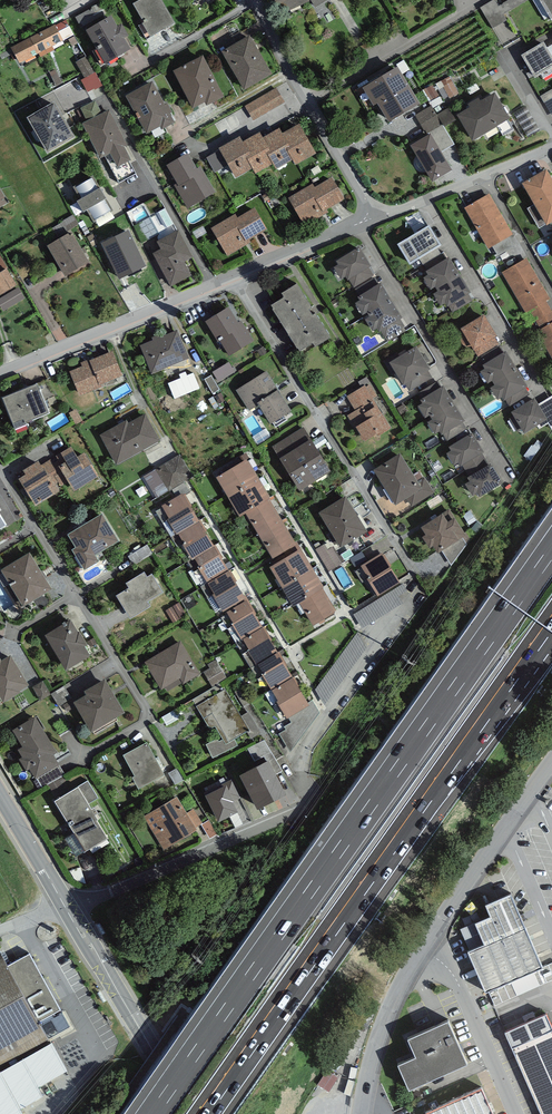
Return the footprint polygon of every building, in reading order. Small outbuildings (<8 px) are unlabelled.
[(133,5),(144,24),(143,25),(151,39),(174,23),(161,0),(142,0),(133,5)] [(286,12),(311,2),(315,9),(329,0),(279,0),(286,12)] [(498,7),(494,0),(480,8),(493,29),(506,21),(503,15),(528,0),(510,0),(498,7)] [(551,21),(551,0),(539,0),(551,21)] [(102,7),(81,17),(87,30),(108,19),(102,7)] [(112,17),(86,32),(106,67),(131,51),(124,40),(129,38),(122,26),(118,28),(112,17)] [(55,26),(63,41),(74,35),(66,20),(55,26)] [(30,39),(38,55),(63,42),(63,41),(55,26),(30,39)] [(249,37),(221,54),(244,92),(272,75),(249,37)] [(38,55),(30,39),(11,48),(19,65),(38,55)] [(521,57),(535,80),(551,70),(551,57),(547,48),(544,44),(521,57)] [(85,79),(95,73),(86,57),(76,63),(85,79)] [(202,58),(173,73),(193,110),(204,104),(206,107),(224,98),(202,58)] [(398,69),(362,90),(373,109),(378,106),(389,125),(420,107),(398,69)] [(103,86),(95,73),(85,79),(81,81),(88,93),(94,90),(95,91),(103,86)] [(452,79),(440,86),(450,102),(462,94),(452,79)] [(153,83),(126,97),(146,135),(160,127),(162,130),(174,124),(169,115),(172,113),(168,105),(165,107),(153,83)] [(276,88),(245,107),(253,121),(285,103),(276,88)] [(540,96),(551,116),(551,89),(540,96)] [(473,143),(510,120),(495,94),(480,103),(478,100),(468,106),(470,109),(457,117),(473,143)] [(117,169),(131,161),(123,147),(127,146),(110,111),(102,114),(96,101),(81,109),(88,122),(81,125),(100,160),(110,155),(117,169)] [(54,104),(27,120),(47,155),(74,139),(54,104)] [(437,116),(432,106),(415,116),(426,135),(430,133),(443,125),(437,116)] [(448,109),(437,116),(443,125),(444,128),(456,121),(448,109)] [(316,155),(299,125),(282,135),(290,149),(286,151),(292,162),(295,166),(316,155)] [(431,135),(441,153),(455,145),(444,128),(443,125),(430,133),(431,135)] [(272,165),(276,171),(292,162),(286,151),(290,149),(282,135),(279,129),(262,139),(270,153),(267,155),(272,165)] [(262,139),(260,134),(243,143),(251,157),(247,159),(253,170),(255,175),(272,165),(267,155),(270,153),(262,139)] [(441,153),(431,135),(410,147),(432,184),(452,172),(441,153)] [(243,143),(240,138),(218,150),(219,151),(227,166),(235,180),(253,170),(247,159),(251,157),(243,143)] [(214,173),(227,166),(219,151),(206,158),(214,173)] [(187,155),(167,166),(177,185),(175,186),(188,209),(215,193),(201,168),(196,170),(187,155)] [(522,180),(546,221),(549,220),(551,218),(551,175),(546,166),(522,180)] [(87,213),(94,224),(113,213),(93,177),(72,189),(80,202),(76,204),(83,216),(87,213)] [(312,186),(289,199),(305,227),(328,214),(326,211),(344,200),(332,179),(314,190),(312,186)] [(489,192),(464,206),(489,246),(512,233),(489,192)] [(235,215),(211,229),(227,257),(250,243),(249,240),(267,230),(255,209),(237,219),(235,215)] [(441,242),(429,222),(398,241),(410,261),(418,256),(437,245),(441,242)] [(128,231),(102,244),(116,273),(124,270),(128,277),(146,268),(128,231)] [(161,251),(153,255),(171,287),(191,277),(184,263),(193,258),(179,232),(157,244),(161,251)] [(71,234),(48,248),(65,278),(89,264),(71,234)] [(346,274),(349,277),(368,265),(371,263),(360,244),(336,258),(338,262),(334,264),(341,277),(346,274)] [(441,253),(437,245),(418,256),(423,264),(441,253)] [(436,284),(437,286),(461,272),(450,254),(426,268),(428,272),(424,275),(431,287),(436,284)] [(18,287),(0,256),(0,297),(18,287)] [(527,256),(502,271),(526,311),(530,309),(546,299),(550,297),(527,256)] [(374,275),(368,265),(349,277),(355,287),(374,275)] [(461,272),(437,286),(438,288),(434,291),(441,303),(445,301),(447,304),(448,304),(453,311),(473,299),(468,291),(471,289),(461,272)] [(367,309),(368,312),(391,298),(381,280),(357,294),(359,297),(355,300),(363,312),(367,309)] [(285,294),(272,303),(300,349),(313,341),(315,344),(330,334),(315,310),(313,312),(309,306),(312,304),(297,281),(282,291),(285,294)] [(135,298),(126,283),(117,288),(126,303),(135,298)] [(0,300),(0,306),(4,312),(25,299),(19,288),(0,300)] [(391,298),(368,312),(369,314),(365,316),(372,328),(377,326),(378,329),(380,328),(385,337),(405,325),(400,316),(402,315),(391,298)] [(546,299),(530,309),(541,327),(551,321),(551,310),(546,299)] [(229,308),(206,322),(218,343),(220,341),(229,357),(254,342),(242,321),(238,323),(229,308)] [(494,335),(497,333),(484,312),(461,326),(464,331),(463,331),(462,332),(462,333),(461,334),(461,336),(460,337),(461,339),(461,341),(462,342),(463,343),(464,344),(465,345),(467,345),(468,345),(469,345),(471,345),(472,345),(474,348),(494,335)] [(537,330),(551,356),(551,321),(541,327),(537,330)] [(152,340),(140,345),(151,373),(189,358),(178,329),(160,336),(159,335),(152,338),(152,340)] [(500,344),(494,335),(474,348),(479,356),(500,344)] [(405,382),(427,368),(430,366),(416,343),(391,358),(390,356),(383,360),(392,374),(397,371),(403,383),(405,382)] [(492,378),(494,380),(517,366),(506,348),(482,362),(485,366),(480,368),(488,380),(492,378)] [(89,357),(81,361),(82,364),(70,369),(80,393),(104,384),(103,382),(123,374),(112,349),(89,358),(89,357)] [(229,362),(213,372),(219,382),(235,372),(229,362)] [(517,366),(494,380),(495,382),(491,385),(498,397),(502,395),(504,398),(506,397),(510,404),(529,392),(525,385),(528,383),(517,366)] [(427,368),(405,382),(410,390),(432,376),(427,368)] [(236,388),(249,409),(259,403),(270,420),(291,407),(267,369),(236,388)] [(168,383),(175,399),(200,389),(193,373),(187,375),(180,378),(168,383)] [(220,390),(211,375),(204,379),(212,394),(220,390)] [(36,381),(3,394),(16,426),(26,422),(25,419),(48,409),(36,381)] [(347,395),(355,409),(363,404),(367,409),(377,403),(373,397),(377,395),(370,383),(366,385),(365,384),(347,395)] [(430,412),(431,415),(454,401),(443,383),(420,397),(422,400),(418,403),(426,415),(430,412)] [(539,402),(535,395),(511,409),(514,414),(510,417),(517,430),(523,427),(525,431),(537,423),(539,427),(548,422),(551,428),(551,394),(539,402)] [(454,401),(431,415),(432,417),(428,419),(435,431),(439,429),(441,432),(442,431),(447,439),(467,427),(462,419),(465,418),(454,401)] [(355,409),(347,414),(363,439),(377,430),(378,432),(390,425),(377,403),(367,409),(363,404),(355,409)] [(127,418),(100,432),(117,463),(161,438),(146,410),(128,420),(127,418)] [(281,457),(282,457),(281,455),(310,436),(303,426),(273,445),(281,457)] [(473,430),(449,444),(452,448),(447,451),(454,463),(459,460),(461,463),(462,463),(482,450),(484,449),(473,430)] [(310,436),(281,455),(282,457),(301,488),(331,469),(310,436)] [(61,451),(56,454),(59,459),(57,460),(69,480),(74,489),(99,473),(84,450),(77,454),(71,443),(61,450),(61,451)] [(489,462),(482,450),(462,463),(468,474),(489,462)] [(400,451),(374,467),(396,502),(406,496),(422,486),(419,480),(400,451)] [(144,476),(157,497),(193,475),(180,454),(144,476)] [(216,474),(240,514),(245,510),(275,561),(298,548),(268,497),(271,496),(247,456),(216,474)] [(38,458),(23,467),(25,471),(18,476),(35,504),(60,489),(58,486),(45,466),(44,466),(38,458)] [(69,480),(57,460),(53,462),(51,458),(43,462),(45,466),(58,486),(69,480)] [(468,474),(470,479),(466,481),(473,493),(478,490),(480,493),(503,480),(491,461),(489,462),(468,474)] [(425,476),(419,480),(422,486),(406,496),(412,506),(435,491),(425,476)] [(200,519),(183,491),(162,504),(170,516),(168,517),(177,532),(179,531),(200,519)] [(346,493),(319,510),(341,545),(368,528),(346,493)] [(442,511),(422,524),(427,532),(423,534),(430,545),(433,543),(438,550),(457,538),(457,539),(466,534),(460,525),(461,524),(455,514),(454,515),(449,508),(443,512),(442,511)] [(102,511),(68,532),(76,544),(72,547),(85,567),(99,558),(95,552),(118,538),(102,511)] [(200,519),(179,531),(184,541),(183,541),(192,557),(195,556),(215,544),(200,519)] [(329,570),(345,560),(341,553),(339,555),(333,545),(328,548),(325,543),(316,549),(329,570)] [(147,544),(128,555),(133,565),(152,552),(147,544)] [(215,544),(195,556),(200,563),(198,564),(208,580),(228,568),(215,544)] [(293,604),(300,600),(321,587),(323,586),(300,546),(298,548),(275,561),(270,564),(293,604)] [(30,549),(1,567),(24,604),(53,586),(30,549)] [(382,551),(361,564),(368,575),(367,575),(378,593),(399,580),(382,551)] [(228,568),(208,580),(214,591),(212,592),(223,609),(245,596),(228,568)] [(129,585),(116,593),(130,616),(151,603),(148,598),(164,589),(152,570),(147,573),(144,569),(126,580),(129,585)] [(399,595),(407,589),(403,583),(354,613),(362,627),(403,602),(399,595)] [(334,610),(321,587),(300,600),(313,622),(334,610)] [(247,598),(226,610),(233,620),(231,621),(241,638),(243,637),(263,625),(247,598)] [(179,601),(165,610),(173,622),(187,613),(179,601)] [(71,617),(45,632),(66,667),(90,653),(84,642),(86,641),(79,629),(78,630),(71,617)] [(248,648),(257,663),(258,662),(277,650),(263,625),(243,637),(250,647),(248,648)] [(367,647),(358,631),(315,689),(325,703),(367,647)] [(145,661),(161,688),(165,686),(168,690),(182,682),(183,684),(201,672),(181,639),(145,661)] [(277,650),(258,662),(263,670),(262,671),(271,686),(292,674),(277,650)] [(3,700),(20,689),(19,688),(29,682),(11,653),(2,658),(0,656),(0,695),(3,700)] [(212,686),(227,677),(216,658),(207,663),(209,667),(203,671),(212,686)] [(293,675),(272,688),(278,698),(277,699),(287,716),(309,703),(293,675)] [(86,692),(74,699),(91,729),(125,709),(105,676),(84,688),(86,692)] [(51,693),(42,679),(32,685),(41,699),(51,693)] [(64,684),(51,692),(59,705),(72,697),(64,684)] [(244,704),(251,700),(242,686),(235,690),(244,704)] [(225,687),(196,704),(211,729),(215,726),(222,738),(225,743),(234,737),(247,730),(249,728),(241,715),(225,687)] [(248,711),(241,715),(249,728),(247,730),(251,737),(260,731),(248,711)] [(169,728),(182,720),(177,712),(164,719),(169,728)] [(35,714),(12,728),(22,745),(17,748),(22,755),(19,757),(26,769),(29,767),(36,777),(58,762),(59,762),(53,753),(57,750),(35,714)] [(237,744),(234,737),(225,743),(222,738),(219,740),(218,737),(206,742),(213,756),(237,744)] [(147,740),(123,753),(135,774),(132,775),(138,786),(164,773),(147,740)] [(269,756),(239,772),(257,806),(287,791),(269,756)] [(65,773),(58,762),(36,777),(42,787),(65,773)] [(177,767),(168,772),(175,783),(184,778),(177,767)] [(226,782),(205,793),(218,819),(238,809),(234,800),(241,797),(231,778),(226,781),(226,782)] [(78,784),(54,798),(74,831),(86,849),(108,836),(97,818),(98,817),(95,812),(98,810),(94,804),(92,806),(89,802),(98,796),(87,779),(79,784),(78,784)] [(177,794),(144,815),(164,848),(197,827),(196,826),(187,811),(177,794)] [(187,811),(196,826),(201,823),(202,822),(193,807),(187,811)] [(202,822),(201,823),(210,837),(217,833),(209,819),(202,822)] [(76,856),(86,849),(74,831),(64,837),(76,856)] [(485,901),(490,913),(475,920),(476,921),(484,941),(469,947),(468,948),(485,989),(488,988),(495,1004),(551,979),(551,961),(543,965),(511,890),(485,901)] [(460,928),(469,947),(484,941),(476,921),(460,928)] [(106,932),(99,922),(96,923),(103,934),(106,932)] [(0,952),(0,1066),(50,1039),(39,1019),(60,1007),(29,951),(8,963),(1,951),(0,952)] [(107,1001),(100,990),(97,992),(104,1002),(107,1001)] [(505,1030),(542,1113),(551,1113),(551,1024),(546,1011),(505,1030)] [(417,1052),(398,1061),(409,1086),(467,1060),(448,1018),(408,1036),(417,1052)] [(22,1113),(47,1101),(41,1089),(70,1074),(58,1050),(0,1079),(0,1113),(23,1113),(22,1113)] [(351,1067),(349,1078),(355,1079),(357,1068),(351,1067)] [(329,1092),(339,1077),(327,1070),(318,1085),(329,1092)] [(355,1081),(348,1079),(343,1094),(350,1096),(355,1081)] [(429,1112),(430,1113),(497,1113),(484,1085),(429,1112)]
